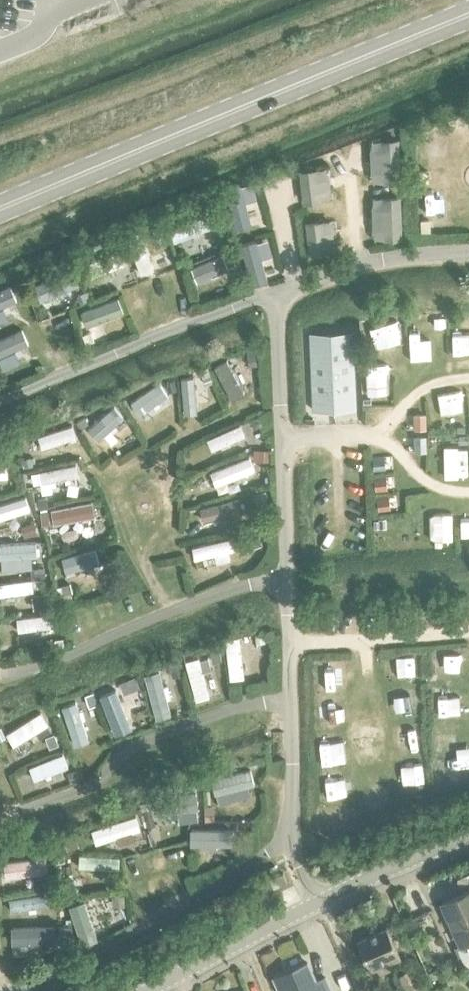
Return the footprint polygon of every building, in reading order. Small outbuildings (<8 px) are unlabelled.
[(295,168),(280,169),(285,211),(300,210),(295,168)] [(241,189),(226,193),(238,234),(252,230),(241,189)] [(212,209),(169,226),(174,238),(180,236),(183,243),(190,240),(187,233),(216,221),(212,209)] [(171,214),(161,218),(165,227),(175,224),(171,214)] [(164,230),(131,244),(137,258),(170,244),(164,230)] [(118,233),(109,236),(112,244),(121,240),(118,233)] [(256,243),(242,247),(252,287),(267,284),(256,243)] [(118,248),(85,261),(92,277),(124,264),(118,248)] [(223,253),(190,267),(196,281),(229,267),(223,253)] [(72,269),(37,285),(42,296),(77,280),(72,269)] [(243,276),(235,279),(238,288),(246,285),(243,276)] [(86,291),(78,294),(81,302),(89,299),(86,291)] [(0,299),(0,315),(23,307),(17,293),(0,299)] [(117,295),(80,310),(85,324),(122,310),(117,295)] [(444,318),(435,318),(435,326),(444,326),(444,318)] [(91,331),(84,334),(87,342),(94,339),(91,331)] [(309,332),(312,410),(355,409),(351,331),(309,332)] [(0,341),(0,357),(27,346),(22,333),(0,341)] [(255,348),(246,349),(246,354),(248,366),(257,365),(255,350),(255,348)] [(226,359),(213,365),(231,398),(243,392),(234,375),(238,373),(234,367),(231,369),(226,359)] [(207,367),(201,369),(201,372),(205,380),(211,378),(208,369),(207,367)] [(196,412),(193,376),(181,377),(183,413),(196,412)] [(174,380),(167,383),(168,385),(170,391),(177,388),(175,382),(174,380)] [(159,382),(131,401),(139,414),(167,394),(159,382)] [(114,405),(87,427),(97,439),(111,428),(113,430),(117,426),(115,424),(124,417),(114,405)] [(260,413),(250,417),(254,426),(264,422),(260,413)] [(422,416),(410,417),(411,431),(423,431),(422,416)] [(77,422),(77,423),(80,428),(88,424),(85,419),(85,418),(77,422)] [(239,422),(206,437),(212,450),(245,435),(239,422)] [(71,424),(37,435),(41,448),(68,439),(70,443),(77,441),(71,424)] [(467,434),(458,434),(458,443),(467,443),(467,434)] [(423,439),(411,439),(411,454),(423,454),(423,439)] [(269,449),(254,448),(254,460),(269,460),(269,449)] [(5,450),(1,450),(1,451),(2,458),(10,456),(9,449),(5,450)] [(249,454),(209,470),(214,483),(234,476),(236,481),(244,478),(242,473),(254,468),(249,454)] [(30,456),(22,459),(25,467),(33,464),(30,456)] [(384,456),(373,456),(373,471),(384,470),(384,456)] [(75,462),(39,469),(41,483),(49,481),(50,485),(56,483),(55,480),(64,478),(65,482),(70,481),(69,477),(78,476),(75,462)] [(385,476),(374,477),(376,492),(387,490),(385,476)] [(265,491),(254,494),(256,502),(267,499),(265,491)] [(0,502),(0,518),(29,509),(24,495),(0,502)] [(38,498),(35,499),(36,506),(40,506),(49,504),(47,495),(38,497),(38,498)] [(239,496),(199,506),(202,519),(216,516),(217,523),(227,521),(225,514),(242,509),(239,496)] [(388,496),(377,497),(379,512),(390,511),(388,496)] [(91,499),(50,506),(53,522),(59,521),(60,527),(67,526),(66,519),(94,514),(91,499)] [(48,510),(41,511),(42,523),(50,522),(48,510)] [(33,522),(22,526),(26,537),(37,533),(33,522)] [(258,531),(246,533),(249,547),(261,544),(258,531)] [(231,536),(191,545),(194,557),(213,553),(214,558),(223,556),(222,551),(234,548),(231,536)] [(0,542),(0,558),(21,556),(21,562),(27,562),(26,556),(36,555),(35,540),(0,542)] [(94,546),(61,556),(65,571),(98,562),(94,546)] [(44,567),(31,568),(32,577),(45,575),(44,567)] [(0,581),(0,595),(20,592),(21,596),(26,595),(26,591),(33,591),(31,577),(0,581)] [(70,583),(61,585),(63,593),(72,591),(70,583)] [(44,594),(33,596),(34,608),(45,607),(44,594)] [(51,610),(13,616),(15,631),(53,625),(51,610)] [(264,635),(255,636),(255,643),(265,642),(264,635)] [(224,637),(229,675),(240,674),(240,668),(244,668),(243,664),(239,664),(238,649),(241,649),(241,644),(237,644),(236,636),(224,637)] [(63,638),(54,639),(55,647),(64,646),(63,638)] [(218,650),(210,651),(211,661),(219,659),(218,650)] [(192,691),(204,688),(194,655),(182,658),(192,691)] [(181,664),(169,667),(172,677),(184,674),(181,664)] [(159,670),(144,673),(155,716),(170,712),(166,698),(170,697),(167,684),(163,685),(159,670)] [(137,678),(123,683),(127,693),(141,688),(137,678)] [(111,691),(100,695),(113,727),(124,722),(116,703),(120,702),(117,694),(113,695),(111,691)] [(86,695),(85,695),(90,706),(97,703),(93,692),(86,695)] [(75,701),(61,706),(74,744),(88,739),(87,736),(90,734),(87,726),(84,727),(79,714),(83,713),(81,709),(78,710),(75,701)] [(40,712),(5,732),(13,745),(35,732),(39,738),(51,730),(40,712)] [(55,734),(47,737),(50,747),(59,744),(55,734)] [(62,752),(28,765),(33,779),(53,771),(55,776),(62,773),(60,768),(67,765),(62,752)] [(77,768),(67,772),(71,781),(80,778),(77,768)] [(248,786),(245,773),(211,782),(215,795),(234,790),(235,794),(246,791),(244,787),(248,786)] [(196,808),(195,795),(155,801),(156,813),(196,808)] [(147,802),(139,803),(141,810),(145,809),(148,808),(147,802)] [(214,805),(205,806),(206,819),(214,819),(214,805)] [(151,808),(144,811),(149,826),(156,824),(151,808)] [(135,815),(90,829),(95,843),(115,837),(118,844),(134,839),(132,832),(140,829),(135,815)] [(229,831),(195,830),(195,845),(229,845),(229,831)] [(75,834),(64,838),(64,840),(67,848),(79,844),(76,835),(75,834)] [(119,855),(78,853),(77,866),(118,869),(119,855)] [(63,854),(55,855),(56,864),(65,862),(63,854)] [(0,861),(0,875),(21,873),(22,878),(29,877),(28,872),(35,871),(34,856),(0,861)] [(269,877),(272,886),(286,881),(282,871),(269,877)] [(65,885),(60,887),(63,896),(68,894),(68,895),(77,892),(73,880),(64,884),(65,885)] [(447,916),(452,914),(464,942),(468,952),(468,889),(440,902),(447,916)] [(44,891),(8,897),(10,910),(27,907),(28,912),(36,910),(36,906),(46,904),(44,891)] [(123,895),(112,895),(112,905),(124,905),(123,895)] [(83,899),(68,904),(82,944),(97,939),(96,936),(103,933),(100,924),(93,927),(89,917),(97,914),(94,906),(87,909),(83,899)] [(52,923),(10,925),(10,942),(39,941),(39,946),(49,946),(48,941),(53,941),(52,923)] [(71,926),(59,926),(59,935),(71,935),(71,926)] [(356,939),(368,965),(385,958),(387,962),(399,956),(386,926),(356,939)] [(280,990),(331,990),(324,976),(315,980),(306,961),(291,968),(293,972),(274,980),(280,990)] [(401,990),(415,990),(405,970),(394,975),(401,990)]
